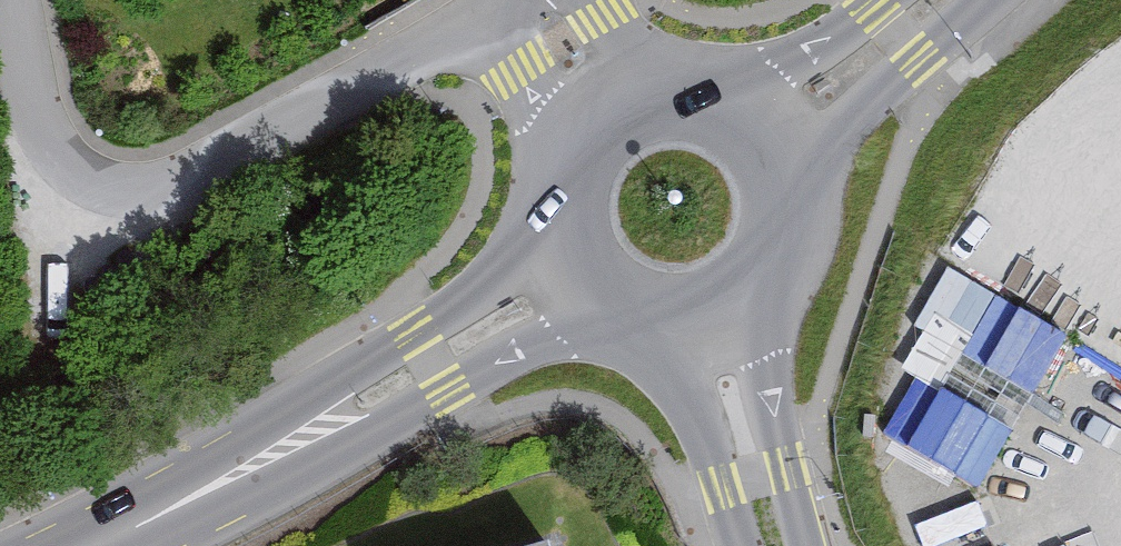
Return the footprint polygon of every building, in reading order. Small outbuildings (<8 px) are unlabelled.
[(962,383),(930,433),(984,468),(1016,418),(962,383)] [(937,545),(1006,545),(984,493),(925,517),(937,545)]
